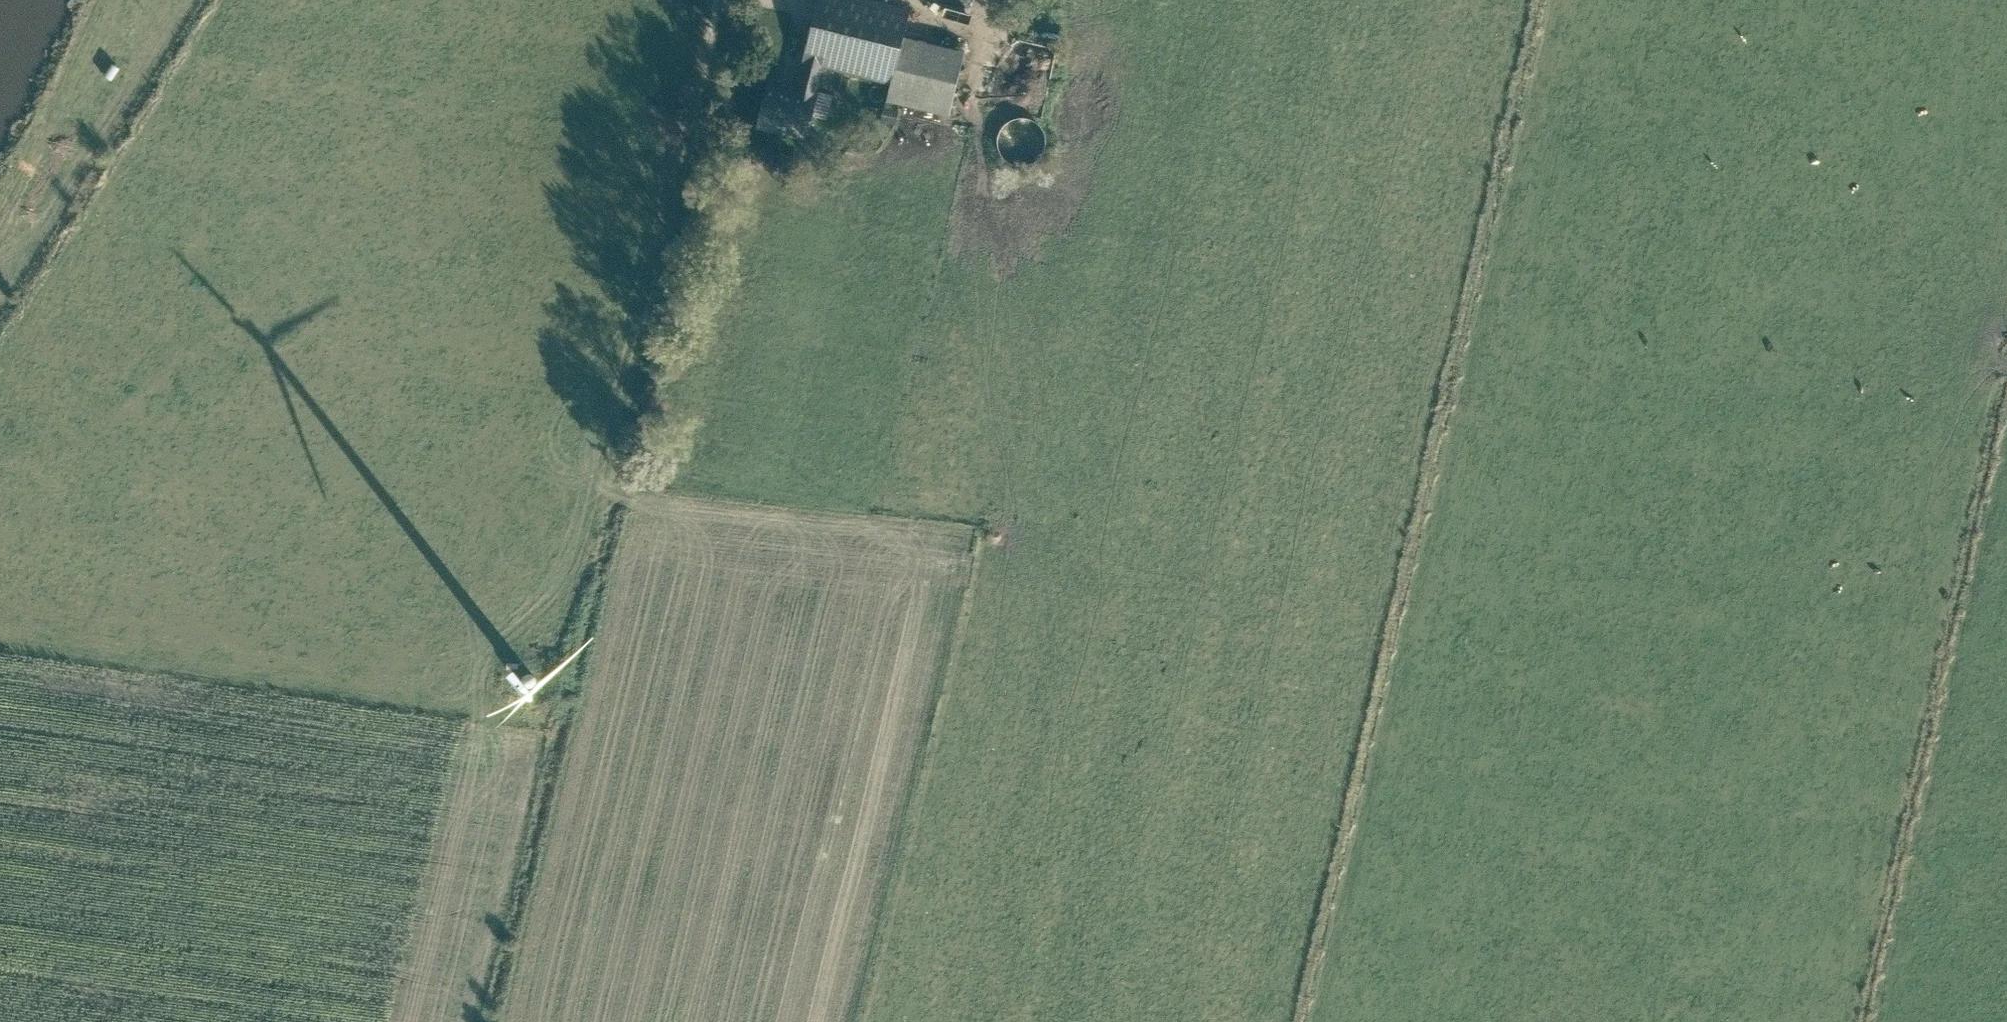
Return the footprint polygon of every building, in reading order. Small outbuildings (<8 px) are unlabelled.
[(913,0),(819,0),(804,61),(813,63),(891,82),(885,106),(959,124),(977,49),(923,36),(931,4),(913,0)] [(804,101),(773,93),(762,137),(823,152),(834,108),(843,71),(813,63),(804,101)] [(1045,152),(1048,143),(1047,135),(1043,127),(1037,121),(1028,118),(1019,119),(1011,123),(1006,130),(1003,138),(1004,147),(1008,155),(1014,160),(1023,163),(1032,163),(1040,158),(1045,152)]
